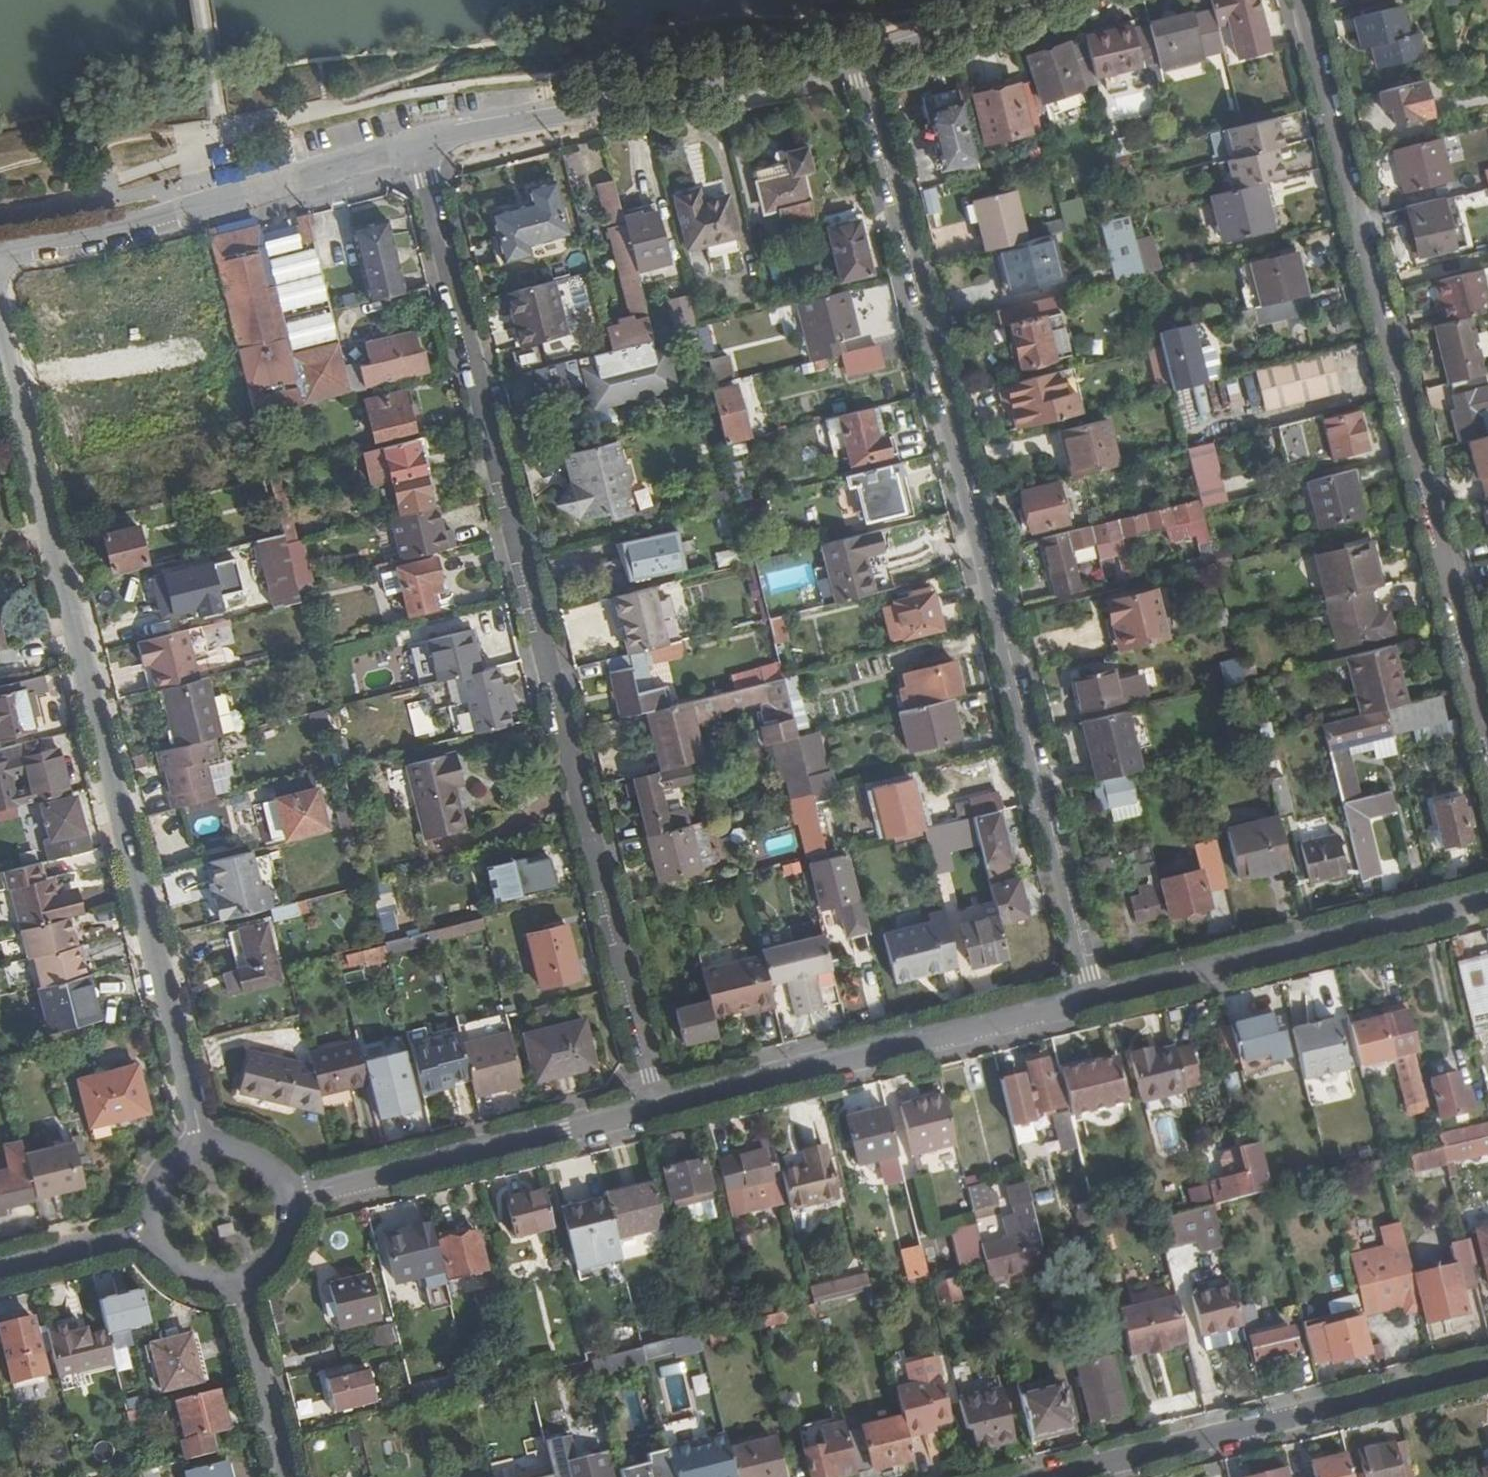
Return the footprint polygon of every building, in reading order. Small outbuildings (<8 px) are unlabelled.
[(203,78),(206,96),(208,107),(210,120),(221,118),(231,117),(225,79),(212,0),(190,0),(203,78)] [(1213,10),(1217,24),(1229,21),(1238,57),(1270,49),(1258,0),(1211,0),(1213,10)] [(1400,7),(1354,17),(1362,49),(1371,46),(1377,68),(1422,57),(1416,35),(1407,37),(1400,7)] [(1223,51),(1217,24),(1213,10),(1193,15),(1192,13),(1148,23),(1160,69),(1203,59),(1202,56),(1223,51)] [(1103,73),(1093,36),(1132,26),(1131,23),(1130,19),(1093,28),(1094,33),(1086,34),(1096,74),(1103,73)] [(1160,69),(1148,23),(1134,27),(1133,26),(1132,26),(1093,36),(1103,73),(1104,74),(1143,65),(1146,74),(1160,70),(1160,69)] [(1082,39),(1068,44),(1078,75),(1092,71),(1082,39)] [(1068,44),(1028,56),(1039,102),(1082,88),(1078,75),(1068,44)] [(1423,79),(1377,91),(1382,111),(1390,109),(1394,124),(1432,115),(1423,79)] [(1042,129),(1031,81),(1015,85),(974,95),(986,142),(1042,129)] [(941,169),(978,161),(959,88),(923,96),(941,169)] [(1240,114),(1243,126),(1258,123),(1255,111),(1240,114)] [(1263,183),(1281,178),(1274,150),(1282,148),(1275,120),(1226,131),(1233,160),(1226,162),(1232,190),(1263,183)] [(1440,138),(1392,150),(1404,193),(1451,182),(1440,138)] [(811,170),(806,147),(785,152),(790,175),(757,184),(764,214),(777,211),(781,226),(813,218),(802,172),(811,170)] [(978,161),(959,165),(962,178),(980,173),(978,161)] [(822,216),(811,170),(802,172),(813,218),(822,216)] [(605,327),(610,349),(653,339),(636,271),(623,218),(614,180),(597,184),(630,315),(617,318),(619,324),(605,327)] [(533,205),(495,214),(506,262),(533,256),(531,246),(570,236),(557,182),(530,189),(533,205)] [(1273,228),(1263,183),(1232,190),(1211,195),(1222,241),(1273,228)] [(1487,203),(1487,191),(1487,188),(1455,195),(1459,210),(1487,203)] [(973,199),(986,250),(992,248),(999,247),(1027,240),(1014,189),(973,199)] [(699,191),(675,197),(688,249),(738,237),(729,199),(702,205),(699,191)] [(1452,196),(1441,198),(1453,250),(1464,246),(1452,196)] [(1062,226),(1085,225),(1084,197),(1061,198),(1062,226)] [(1441,198),(1407,207),(1411,221),(1405,222),(1415,259),(1453,250),(1441,198)] [(641,213),(623,218),(636,271),(668,262),(653,202),(639,206),(641,213)] [(856,209),(823,217),(826,229),(859,221),(856,209)] [(1130,215),(1136,239),(1151,235),(1145,211),(1130,215)] [(1101,222),(1116,280),(1144,273),(1136,239),(1130,215),(1101,222)] [(859,221),(826,229),(839,282),(872,274),(859,221)] [(355,229),(370,306),(392,301),(406,298),(390,222),(355,229)] [(1027,240),(999,247),(1011,294),(1064,282),(1052,234),(1027,240)] [(1136,239),(1144,273),(1160,269),(1151,235),(1136,239)] [(223,240),(216,242),(218,250),(225,247),(223,240)] [(355,393),(343,344),(330,347),(301,354),(295,356),(278,288),(271,289),(265,267),(266,240),(219,252),(259,417),(355,393)] [(999,247),(992,248),(1004,296),(1011,294),(999,247)] [(1256,262),(1267,304),(1274,303),(1304,295),(1310,293),(1300,251),(1256,262)] [(1253,308),(1259,307),(1267,304),(1256,262),(1248,264),(1248,265),(1246,266),(1251,287),(1248,288),(1253,308)] [(1440,279),(1447,304),(1439,306),(1444,323),(1472,316),(1487,312),(1487,298),(1480,269),(1440,279)] [(1440,279),(1433,281),(1439,306),(1447,304),(1440,279)] [(554,281),(516,290),(523,318),(515,320),(522,346),(567,335),(554,281)] [(890,283),(868,284),(870,305),(891,303),(890,283)] [(516,290),(508,292),(515,320),(523,318),(516,290)] [(811,360),(840,353),(837,342),(858,337),(847,291),(797,304),(811,360)] [(1304,295),(1274,303),(1279,319),(1309,311),(1304,295)] [(673,306),(680,332),(698,328),(691,302),(673,306)] [(1253,308),(1257,324),(1279,319),(1274,303),(1267,304),(1259,307),(1253,308)] [(1444,323),(1434,325),(1449,383),(1450,383),(1486,374),(1472,316),(1444,323)] [(1054,358),(1044,318),(1010,326),(1020,366),(1054,358)] [(1192,323),(1183,326),(1189,351),(1198,348),(1192,323)] [(698,328),(703,351),(712,349),(706,326),(698,328)] [(1173,390),(1206,381),(1198,348),(1189,351),(1183,326),(1159,332),(1162,345),(1168,371),(1173,390)] [(415,331),(368,344),(371,364),(358,365),(365,390),(430,372),(425,349),(419,350),(415,331)] [(301,354),(330,347),(320,336),(314,335),(308,337),(304,341),(301,354)] [(610,349),(547,365),(543,366),(537,367),(542,387),(589,375),(596,403),(618,397),(617,391),(632,387),(634,394),(670,385),(658,338),(653,339),(610,349)] [(882,366),(877,344),(843,353),(848,374),(882,366)] [(1162,345),(1150,348),(1157,374),(1168,371),(1162,345)] [(513,353),(518,373),(537,367),(543,366),(537,347),(513,353)] [(1340,393),(1330,352),(1254,370),(1264,411),(1340,393)] [(714,384),(735,379),(729,356),(708,360),(714,384)] [(1019,426),(1084,411),(1078,390),(1068,392),(1063,369),(1001,384),(1006,401),(1013,400),(1015,409),(1019,426)] [(1450,383),(1456,409),(1465,441),(1466,441),(1487,435),(1487,381),(1486,374),(1450,383)] [(713,390),(719,415),(726,443),(748,438),(735,385),(713,390)] [(618,397),(634,394),(632,387),(617,391),(618,397)] [(1209,414),(1205,387),(1194,388),(1198,416),(1209,414)] [(403,391),(367,400),(375,439),(413,429),(403,391)] [(1008,411),(1015,409),(1013,400),(1006,401),(1008,411)] [(885,430),(879,406),(870,407),(876,432),(885,430)] [(876,432),(870,407),(840,416),(824,419),(832,449),(847,446),(854,473),(894,463),(892,455),(888,437),(878,440),(876,432)] [(1449,410),(1457,443),(1465,441),(1456,409),(1449,410)] [(1322,422),(1320,415),(1278,426),(1288,465),(1308,460),(1333,459),(1368,449),(1357,412),(1322,422)] [(719,415),(707,418),(713,447),(726,443),(719,415)] [(1074,476),(1119,465),(1107,419),(1062,430),(1074,476)] [(1065,478),(1074,476),(1062,430),(1054,432),(1065,478)] [(888,437),(892,455),(898,453),(894,435),(888,437)] [(1466,441),(1476,479),(1480,479),(1484,497),(1487,496),(1487,435),(1466,441)] [(421,438),(383,448),(391,480),(430,470),(421,438)] [(618,440),(566,453),(571,475),(578,479),(580,488),(575,489),(564,507),(581,517),(582,519),(611,513),(613,518),(634,513),(629,492),(636,481),(632,463),(624,465),(618,440)] [(1187,448),(1200,499),(1201,507),(1222,502),(1207,443),(1187,448)] [(733,462),(738,498),(747,497),(742,460),(733,462)] [(891,473),(889,465),(846,476),(850,487),(858,485),(866,520),(904,511),(894,473),(891,473)] [(430,470),(391,480),(399,514),(438,504),(430,470)] [(1363,516),(1351,470),(1306,481),(1318,528),(1363,516)] [(273,474),(279,495),(289,492),(284,472),(273,474)] [(558,503),(564,507),(575,489),(580,488),(578,479),(571,475),(572,480),(558,503)] [(1068,523),(1058,483),(1022,492),(1032,532),(1068,523)] [(1200,499),(1041,539),(1055,595),(1080,589),(1071,550),(1096,544),(1101,560),(1125,554),(1121,538),(1166,527),(1169,541),(1195,534),(1200,558),(1183,562),(1185,572),(1201,568),(1216,564),(1211,546),(1201,507),(1200,499)] [(399,514),(392,516),(403,560),(457,546),(452,530),(447,531),(439,504),(438,504),(399,514)] [(106,534),(115,570),(151,562),(143,526),(106,534)] [(623,542),(632,580),(687,567),(678,529),(623,542)] [(879,529),(821,543),(836,602),(894,587),(879,529)] [(303,591),(290,541),(288,534),(261,540),(276,598),(303,591)] [(1211,546),(1216,564),(1234,560),(1228,542),(1211,546)] [(1371,542),(1346,549),(1348,555),(1373,549),(1371,542)] [(734,547),(715,551),(719,565),(737,561),(734,547)] [(1380,586),(1382,586),(1373,549),(1348,555),(1346,549),(1317,555),(1328,598),(1369,588),(1380,586)] [(398,572),(404,595),(408,614),(439,606),(436,593),(445,591),(436,557),(397,567),(398,572)] [(234,560),(203,568),(212,604),(199,607),(200,614),(221,609),(217,591),(240,585),(234,560)] [(1216,564),(1201,568),(1205,585),(1220,582),(1216,564)] [(167,576),(175,613),(199,607),(212,604),(203,568),(167,576)] [(389,598),(404,595),(398,572),(383,575),(389,598)] [(653,585),(614,595),(629,654),(667,644),(653,585)] [(918,588),(920,594),(881,604),(890,639),(942,627),(931,585),(918,588)] [(1386,612),(1380,586),(1369,588),(1375,615),(1386,612)] [(1375,615),(1369,588),(1328,598),(1326,599),(1336,636),(1354,631),(1357,642),(1392,634),(1386,612),(1375,615)] [(304,597),(303,591),(276,598),(278,605),(297,600),(304,597)] [(1108,618),(1115,651),(1167,638),(1156,591),(1111,602),(1115,617),(1108,618)] [(308,641),(297,600),(278,605),(249,612),(260,654),(308,641)] [(786,614),(805,610),(803,602),(794,604),(793,602),(782,605),(784,615),(786,614)] [(1230,622),(1227,612),(1207,617),(1210,628),(1230,622)] [(780,616),(769,619),(775,643),(787,640),(780,616)] [(6,625),(0,626),(5,645),(0,646),(0,654),(13,651),(6,625)] [(186,626),(138,639),(150,684),(199,671),(186,626)] [(413,646),(422,683),(462,673),(482,668),(471,628),(426,639),(427,643),(413,646)] [(1354,631),(1336,636),(1338,647),(1357,642),(1354,631)] [(629,654),(606,660),(620,717),(650,709),(668,705),(663,686),(649,689),(645,675),(656,673),(655,663),(687,656),(684,640),(667,644),(629,654)] [(1400,680),(1391,645),(1384,646),(1393,682),(1400,680)] [(1387,708),(1406,703),(1400,680),(1393,682),(1384,646),(1347,656),(1361,715),(1387,708)] [(951,697),(963,694),(955,661),(904,673),(908,686),(901,688),(906,708),(951,697)] [(482,668),(462,673),(477,733),(513,724),(509,706),(503,682),(498,664),(482,668)] [(1151,692),(1146,673),(1118,680),(1115,668),(1072,679),(1080,709),(1151,692)] [(224,734),(209,675),(165,686),(180,744),(218,735),(224,734)] [(774,741),(798,735),(783,676),(761,681),(765,696),(766,700),(769,710),(764,712),(767,725),(760,727),(764,743),(774,741)] [(503,682),(509,706),(517,704),(510,680),(503,682)] [(761,681),(682,702),(687,722),(716,714),(715,708),(765,696),(761,681)] [(24,682),(0,688),(0,742),(37,732),(24,682)] [(1446,719),(1440,695),(1406,703),(1387,708),(1393,733),(1430,723),(1446,719)] [(961,736),(951,697),(906,708),(899,710),(909,750),(961,736)] [(769,710),(766,700),(761,702),(764,712),(769,710)] [(668,705),(650,709),(664,768),(689,762),(697,760),(687,722),(682,702),(668,705)] [(1393,733),(1387,708),(1361,715),(1323,724),(1329,751),(1340,794),(1342,803),(1360,878),(1380,873),(1367,816),(1395,809),(1391,791),(1357,799),(1355,790),(1346,755),(1374,749),(1376,758),(1398,753),(1393,733)] [(1127,710),(1082,721),(1097,779),(1131,771),(1141,769),(1136,748),(1128,715),(1127,710)] [(1143,711),(1128,715),(1136,748),(1151,744),(1143,711)] [(1434,736),(1458,731),(1454,717),(1446,719),(1430,723),(1434,736)] [(828,769),(818,730),(798,735),(808,774),(828,769)] [(176,806),(218,796),(210,760),(223,756),(218,735),(180,744),(160,749),(165,769),(170,768),(175,790),(172,791),(176,806)] [(792,798),(812,793),(808,774),(798,735),(774,741),(783,781),(787,779),(792,798)] [(345,737),(336,739),(342,767),(352,764),(345,737)] [(71,794),(60,747),(41,752),(38,740),(0,750),(0,811),(17,807),(30,804),(71,794)] [(456,753),(407,765),(425,839),(466,829),(455,787),(464,785),(456,753)] [(1278,816),(1278,819),(1294,815),(1284,775),(1279,777),(1273,758),(1263,760),(1278,816)] [(649,834),(670,829),(661,788),(694,781),(689,762),(664,768),(634,776),(636,786),(648,835),(649,834)] [(808,774),(812,793),(837,787),(832,768),(828,769),(808,774)] [(1097,779),(1094,780),(1101,809),(1112,806),(1115,819),(1141,813),(1131,771),(1097,779)] [(636,786),(634,776),(626,778),(629,789),(636,786)] [(882,824),(900,820),(899,814),(920,809),(912,779),(873,788),(882,824)] [(294,835),(302,789),(277,796),(288,836),(294,835)] [(318,789),(302,789),(294,835),(327,827),(318,789)] [(1440,830),(1444,846),(1471,839),(1459,789),(1450,791),(1451,797),(1433,801),(1440,830)] [(999,809),(1003,808),(998,791),(967,799),(972,815),(974,815),(999,809)] [(800,821),(808,856),(826,851),(819,817),(812,793),(792,798),(791,798),(796,822),(800,821)] [(288,836),(277,796),(267,799),(278,838),(288,836)] [(51,861),(90,851),(78,800),(44,809),(52,840),(47,841),(51,861)] [(32,814),(30,804),(17,807),(19,817),(32,814)] [(899,814),(900,820),(921,815),(920,809),(899,814)] [(991,885),(1016,879),(999,809),(974,815),(980,842),(987,867),(991,885)] [(819,817),(826,851),(837,848),(829,815),(819,817)] [(980,842),(974,815),(972,815),(924,827),(929,849),(930,854),(949,849),(980,842)] [(1239,879),(1290,866),(1278,819),(1278,816),(1227,828),(1239,879)] [(700,869),(689,825),(670,829),(649,834),(659,878),(700,869)] [(924,827),(886,836),(892,858),(929,849),(924,827)] [(1345,870),(1337,834),(1301,843),(1310,878),(1345,870)] [(1165,915),(1166,915),(1210,905),(1207,891),(1228,886),(1216,837),(1194,842),(1201,870),(1157,880),(1158,881),(1165,915)] [(1125,851),(1129,866),(1132,865),(1152,860),(1149,846),(1125,851)] [(263,882),(255,848),(215,858),(221,882),(224,893),(217,894),(222,918),(268,907),(277,905),(273,888),(263,882)] [(930,854),(936,875),(954,870),(949,849),(930,854)] [(857,898),(846,852),(810,861),(821,909),(833,906),(835,916),(842,914),(848,936),(870,930),(861,897),(857,898)] [(1110,853),(1087,859),(1091,874),(1114,869),(1110,853)] [(532,892),(558,885),(550,857),(528,862),(526,857),(514,860),(519,881),(522,894),(532,892)] [(1152,860),(1132,865),(1136,879),(1156,874),(1152,860)] [(46,881),(51,880),(46,862),(41,864),(46,881)] [(72,917),(81,915),(75,888),(65,891),(58,893),(57,886),(55,879),(51,880),(46,881),(41,864),(6,872),(11,889),(14,889),(25,929),(72,917)] [(1020,880),(992,887),(998,913),(1000,921),(1028,914),(1020,880)] [(373,883),(380,931),(397,929),(390,881),(373,883)] [(1147,919),(1165,915),(1158,881),(1138,886),(1140,893),(1147,919)] [(224,893),(221,882),(214,883),(217,894),(224,893)] [(58,893),(65,891),(63,884),(57,886),(58,893)] [(1135,923),(1147,919),(1140,893),(1129,895),(1135,923)] [(297,902),(282,906),(280,918),(300,913),(297,902)] [(280,918),(282,903),(277,905),(268,907),(270,920),(280,918)] [(927,974),(959,966),(945,910),(928,914),(930,921),(884,933),(896,982),(914,977),(913,974),(923,971),(927,974)] [(1000,921),(998,913),(961,922),(971,964),(1009,955),(1000,921)] [(483,916),(434,928),(436,938),(485,925),(483,916)] [(39,957),(77,947),(73,935),(76,934),(72,917),(25,929),(32,958),(39,957)] [(227,930),(236,966),(278,959),(270,920),(227,930)] [(579,977),(567,924),(528,933),(541,986),(579,977)] [(434,928),(385,940),(387,943),(390,957),(420,949),(424,963),(441,958),(434,928)] [(832,969),(823,933),(762,948),(764,954),(771,984),(788,980),(797,1014),(825,1008),(816,973),(832,969)] [(390,957),(387,943),(363,949),(366,960),(367,962),(390,957)] [(82,977),(92,974),(87,958),(84,959),(80,947),(77,947),(39,957),(45,986),(46,986),(82,977)] [(350,965),(366,960),(363,949),(347,953),(350,965)] [(771,984),(764,954),(702,970),(709,999),(714,1017),(735,1012),(734,1008),(743,1006),(745,1014),(777,1006),(771,984)] [(236,966),(241,989),(283,981),(278,959),(236,966)] [(1475,1034),(1487,1031),(1487,960),(1462,965),(1475,1034)] [(104,1019),(92,974),(82,977),(94,1022),(104,1019)] [(94,1022),(82,977),(46,986),(45,986),(55,1030),(94,1022)] [(686,1041),(718,1033),(715,1022),(714,1017),(709,999),(678,1007),(686,1041)] [(1348,1026),(1359,1069),(1392,1061),(1416,1055),(1404,1003),(1389,1007),(1392,1016),(1383,1018),(1381,1018),(1348,1026)] [(714,1017),(715,1022),(745,1014),(743,1006),(734,1008),(735,1012),(714,1017)] [(1392,1016),(1389,1007),(1379,1009),(1381,1018),(1383,1018),(1392,1016)] [(1267,1017),(1230,1026),(1239,1063),(1269,1056),(1270,1062),(1287,1058),(1280,1029),(1271,1032),(1267,1017)] [(584,1019),(525,1032),(536,1078),(595,1063),(584,1019)] [(1334,1021),(1291,1032),(1304,1082),(1315,1080),(1316,1083),(1323,1088),(1335,1084),(1339,1078),(1338,1074),(1359,1069),(1348,1026),(1347,1020),(1335,1023),(1334,1021)] [(452,1079),(470,1074),(462,1043),(459,1031),(411,1043),(423,1091),(438,1088),(440,1082),(452,1079)] [(470,1074),(473,1089),(499,1082),(500,1088),(507,1087),(523,1082),(510,1032),(462,1043),(470,1074)] [(367,1081),(357,1042),(308,1053),(318,1094),(367,1081)] [(1145,1057),(1159,1054),(1158,1048),(1143,1052),(1145,1057)] [(1175,1052),(1185,1092),(1200,1088),(1190,1048),(1175,1052)] [(299,1062),(253,1050),(246,1091),(290,1103),(322,1111),(318,1094),(311,1065),(299,1062)] [(1141,1102),(1185,1092),(1175,1052),(1175,1050),(1159,1054),(1145,1057),(1143,1052),(1130,1055),(1131,1060),(1141,1102)] [(1117,1060),(1059,1074),(1068,1112),(1069,1115),(1070,1119),(1127,1105),(1117,1060)] [(1022,1078),(1001,1083),(1012,1129),(1033,1124),(1032,1117),(1064,1108),(1056,1078),(1051,1079),(1047,1062),(1026,1067),(1029,1077),(1030,1081),(1023,1083),(1022,1078)] [(83,1079),(94,1125),(153,1112),(141,1065),(83,1079)] [(409,1087),(416,1085),(412,1067),(369,1078),(380,1117),(414,1109),(411,1095),(409,1087)] [(1425,1102),(1417,1068),(1398,1073),(1406,1107),(1425,1102)] [(1457,1075),(1431,1082),(1440,1120),(1474,1112),(1468,1089),(1461,1092),(1457,1075)] [(440,1082),(438,1088),(450,1085),(452,1079),(440,1082)] [(473,1089),(475,1094),(500,1088),(499,1082),(473,1089)] [(524,1088),(523,1082),(507,1087),(508,1092),(524,1088)] [(418,1093),(416,1085),(409,1087),(411,1095),(418,1093)] [(325,1103),(352,1100),(351,1090),(324,1093),(325,1103)] [(956,1145),(943,1096),(900,1106),(912,1155),(956,1145)] [(858,1165),(896,1156),(885,1111),(847,1120),(858,1165)] [(1062,1156),(1078,1151),(1070,1119),(1069,1115),(1053,1118),(1062,1156)] [(1437,1137),(1440,1148),(1487,1136),(1487,1124),(1437,1137)] [(77,1139),(75,1135),(50,1141),(52,1145),(77,1139)] [(38,1196),(88,1183),(77,1139),(52,1145),(27,1151),(38,1196)] [(25,1141),(9,1145),(14,1166),(0,1170),(0,1213),(8,1211),(6,1205),(39,1198),(38,1196),(27,1151),(25,1141)] [(958,1155),(956,1145),(912,1155),(914,1166),(958,1155)] [(1209,1184),(1214,1205),(1259,1194),(1271,1191),(1260,1147),(1220,1156),(1226,1180),(1209,1184)] [(1443,1163),(1440,1148),(1419,1154),(1424,1169),(1443,1163)] [(774,1149),(770,1150),(783,1203),(788,1201),(780,1173),(774,1149)] [(783,1203),(770,1150),(718,1163),(731,1216),(783,1203)] [(805,1167),(780,1173),(788,1201),(790,1209),(837,1198),(825,1151),(803,1156),(805,1167)] [(1419,1154),(1410,1156),(1414,1171),(1424,1169),(1419,1154)] [(704,1162),(663,1171),(671,1200),(672,1200),(675,1209),(712,1200),(710,1191),(711,1190),(704,1162)] [(967,1186),(975,1221),(998,1216),(990,1181),(967,1186)] [(985,1262),(1042,1248),(1037,1228),(1025,1184),(1006,1189),(1011,1207),(1014,1207),(1015,1214),(1003,1216),(1007,1238),(980,1244),(981,1246),(985,1262)] [(665,1228),(654,1185),(606,1197),(606,1199),(616,1240),(665,1228)] [(552,1229),(543,1190),(506,1199),(515,1237),(552,1229)] [(1275,1207),(1271,1191),(1259,1194),(1263,1210),(1275,1207)] [(616,1240),(606,1199),(562,1210),(573,1253),(617,1242),(616,1240)] [(1156,1220),(1163,1250),(1197,1241),(1199,1252),(1224,1245),(1214,1205),(1156,1220)] [(1084,1237),(1099,1234),(1092,1208),(1076,1212),(1083,1237),(1084,1237)] [(472,1214),(435,1224),(449,1280),(486,1271),(472,1214)] [(234,1234),(231,1223),(217,1227),(219,1238),(234,1234)] [(443,1275),(430,1225),(405,1231),(408,1241),(385,1247),(391,1273),(422,1266),(425,1279),(443,1275)] [(1341,1229),(1343,1237),(1350,1235),(1348,1228),(1341,1229)] [(1476,1231),(1487,1278),(1487,1228),(1476,1231)] [(920,1249),(927,1276),(948,1271),(938,1230),(916,1235),(920,1249)] [(382,1236),(385,1247),(408,1241),(405,1231),(382,1236)] [(1406,1323),(1422,1319),(1414,1284),(1412,1277),(1400,1232),(1381,1237),(1385,1252),(1351,1261),(1367,1322),(1403,1313),(1406,1323)] [(1101,1245),(1099,1234),(1084,1237),(1087,1249),(1101,1245)] [(1350,1235),(1343,1237),(1347,1256),(1358,1254),(1353,1234),(1350,1235)] [(537,1238),(511,1238),(511,1260),(538,1259),(537,1238)] [(1422,1319),(1424,1324),(1466,1314),(1460,1287),(1474,1284),(1465,1247),(1447,1252),(1451,1269),(1412,1277),(1414,1284),(1422,1319)] [(989,1278),(1046,1264),(1042,1248),(985,1262),(989,1278)] [(909,1281),(927,1276),(920,1249),(903,1253),(909,1281)] [(632,1304),(621,1258),(606,1262),(611,1283),(616,1283),(622,1307),(632,1304)] [(865,1272),(809,1286),(814,1304),(870,1290),(865,1272)] [(330,1318),(337,1315),(340,1328),(380,1318),(369,1275),(330,1285),(334,1304),(327,1306),(330,1318)] [(955,1280),(934,1285),(939,1305),(960,1300),(955,1280)] [(1201,1336),(1243,1326),(1239,1308),(1233,1285),(1191,1296),(1201,1336)] [(126,1293),(101,1300),(109,1329),(112,1342),(137,1335),(126,1293)] [(1254,1304),(1239,1308),(1243,1326),(1246,1336),(1246,1338),(1249,1337),(1255,1360),(1296,1350),(1290,1327),(1279,1330),(1262,1334),(1260,1328),(1254,1304)] [(1172,1357),(1190,1353),(1178,1307),(1120,1322),(1125,1340),(1132,1367),(1149,1363),(1149,1366),(1173,1361),(1172,1357)] [(1363,1317),(1360,1308),(1303,1322),(1313,1364),(1330,1359),(1332,1364),(1369,1355),(1360,1318),(1363,1317)] [(783,1312),(757,1319),(759,1329),(786,1323),(783,1312)] [(34,1314),(0,1323),(0,1324),(9,1359),(44,1351),(34,1314)] [(87,1370),(117,1362),(112,1342),(109,1329),(91,1334),(89,1328),(80,1330),(77,1322),(49,1328),(61,1376),(64,1389),(90,1382),(87,1370)] [(675,1333),(672,1322),(661,1325),(664,1336),(675,1333)] [(375,1347),(394,1342),(390,1324),(371,1328),(375,1347)] [(1278,1324),(1260,1328),(1262,1334),(1279,1330),(1278,1324)] [(1246,1336),(1243,1326),(1201,1336),(1204,1346),(1246,1336)] [(700,1346),(697,1333),(691,1335),(642,1347),(645,1359),(674,1352),(676,1357),(692,1353),(690,1348),(700,1346)] [(902,1418),(907,1438),(928,1433),(926,1427),(935,1425),(951,1421),(940,1379),(935,1357),(905,1364),(907,1372),(911,1386),(895,1390),(902,1418)] [(1127,1412),(1113,1358),(1078,1367),(1091,1421),(1127,1412)] [(1313,1364),(1316,1374),(1333,1370),(1332,1364),(1330,1359),(1313,1364)] [(375,1398),(369,1373),(327,1383),(333,1409),(375,1398)] [(442,1374),(408,1383),(408,1386),(435,1380),(439,1398),(456,1393),(452,1376),(443,1379),(442,1374)] [(409,1389),(413,1404),(416,1403),(436,1398),(439,1398),(435,1380),(408,1386),(409,1389)] [(4,1382),(0,1383),(0,1391),(2,1399),(8,1397),(4,1382)] [(1016,1386),(1001,1390),(1008,1419),(1023,1415),(1019,1400),(1016,1386)] [(219,1389),(192,1396),(185,1435),(185,1437),(183,1446),(186,1459),(218,1450),(213,1430),(228,1426),(219,1389)] [(958,1400),(965,1429),(971,1428),(976,1450),(1013,1441),(1008,1419),(1001,1390),(958,1400)] [(1057,1390),(1019,1400),(1023,1415),(1027,1435),(1066,1426),(1064,1418),(1068,1416),(1063,1396),(1059,1397),(1057,1390)] [(125,1395),(130,1412),(142,1409),(138,1393),(125,1395)] [(842,1415),(797,1426),(803,1452),(810,1476),(843,1476),(857,1474),(846,1432),(842,1415)] [(729,1449),(725,1434),(710,1437),(707,1427),(699,1430),(696,1417),(662,1426),(674,1476),(736,1476),(729,1449)] [(857,1474),(912,1460),(907,1438),(902,1418),(846,1432),(857,1474)] [(936,1431),(935,1425),(926,1427),(928,1433),(936,1431)] [(774,1439),(729,1449),(736,1476),(783,1476),(774,1439)] [(1392,1443),(1359,1451),(1346,1455),(1352,1476),(1413,1476),(1404,1440),(1392,1443)] [(553,1476),(609,1476),(606,1467),(591,1471),(589,1458),(565,1464),(560,1443),(545,1446),(553,1476)] [(1346,1455),(1311,1463),(1314,1476),(1352,1476),(1346,1455)] [(186,1472),(187,1476),(230,1476),(226,1462),(186,1472)] [(160,1465),(143,1469),(145,1476),(164,1476),(160,1465)] [(1473,1469),(1475,1476),(1487,1476),(1487,1466),(1473,1469)] [(1289,1469),(1256,1476),(1291,1476),(1289,1469)]
